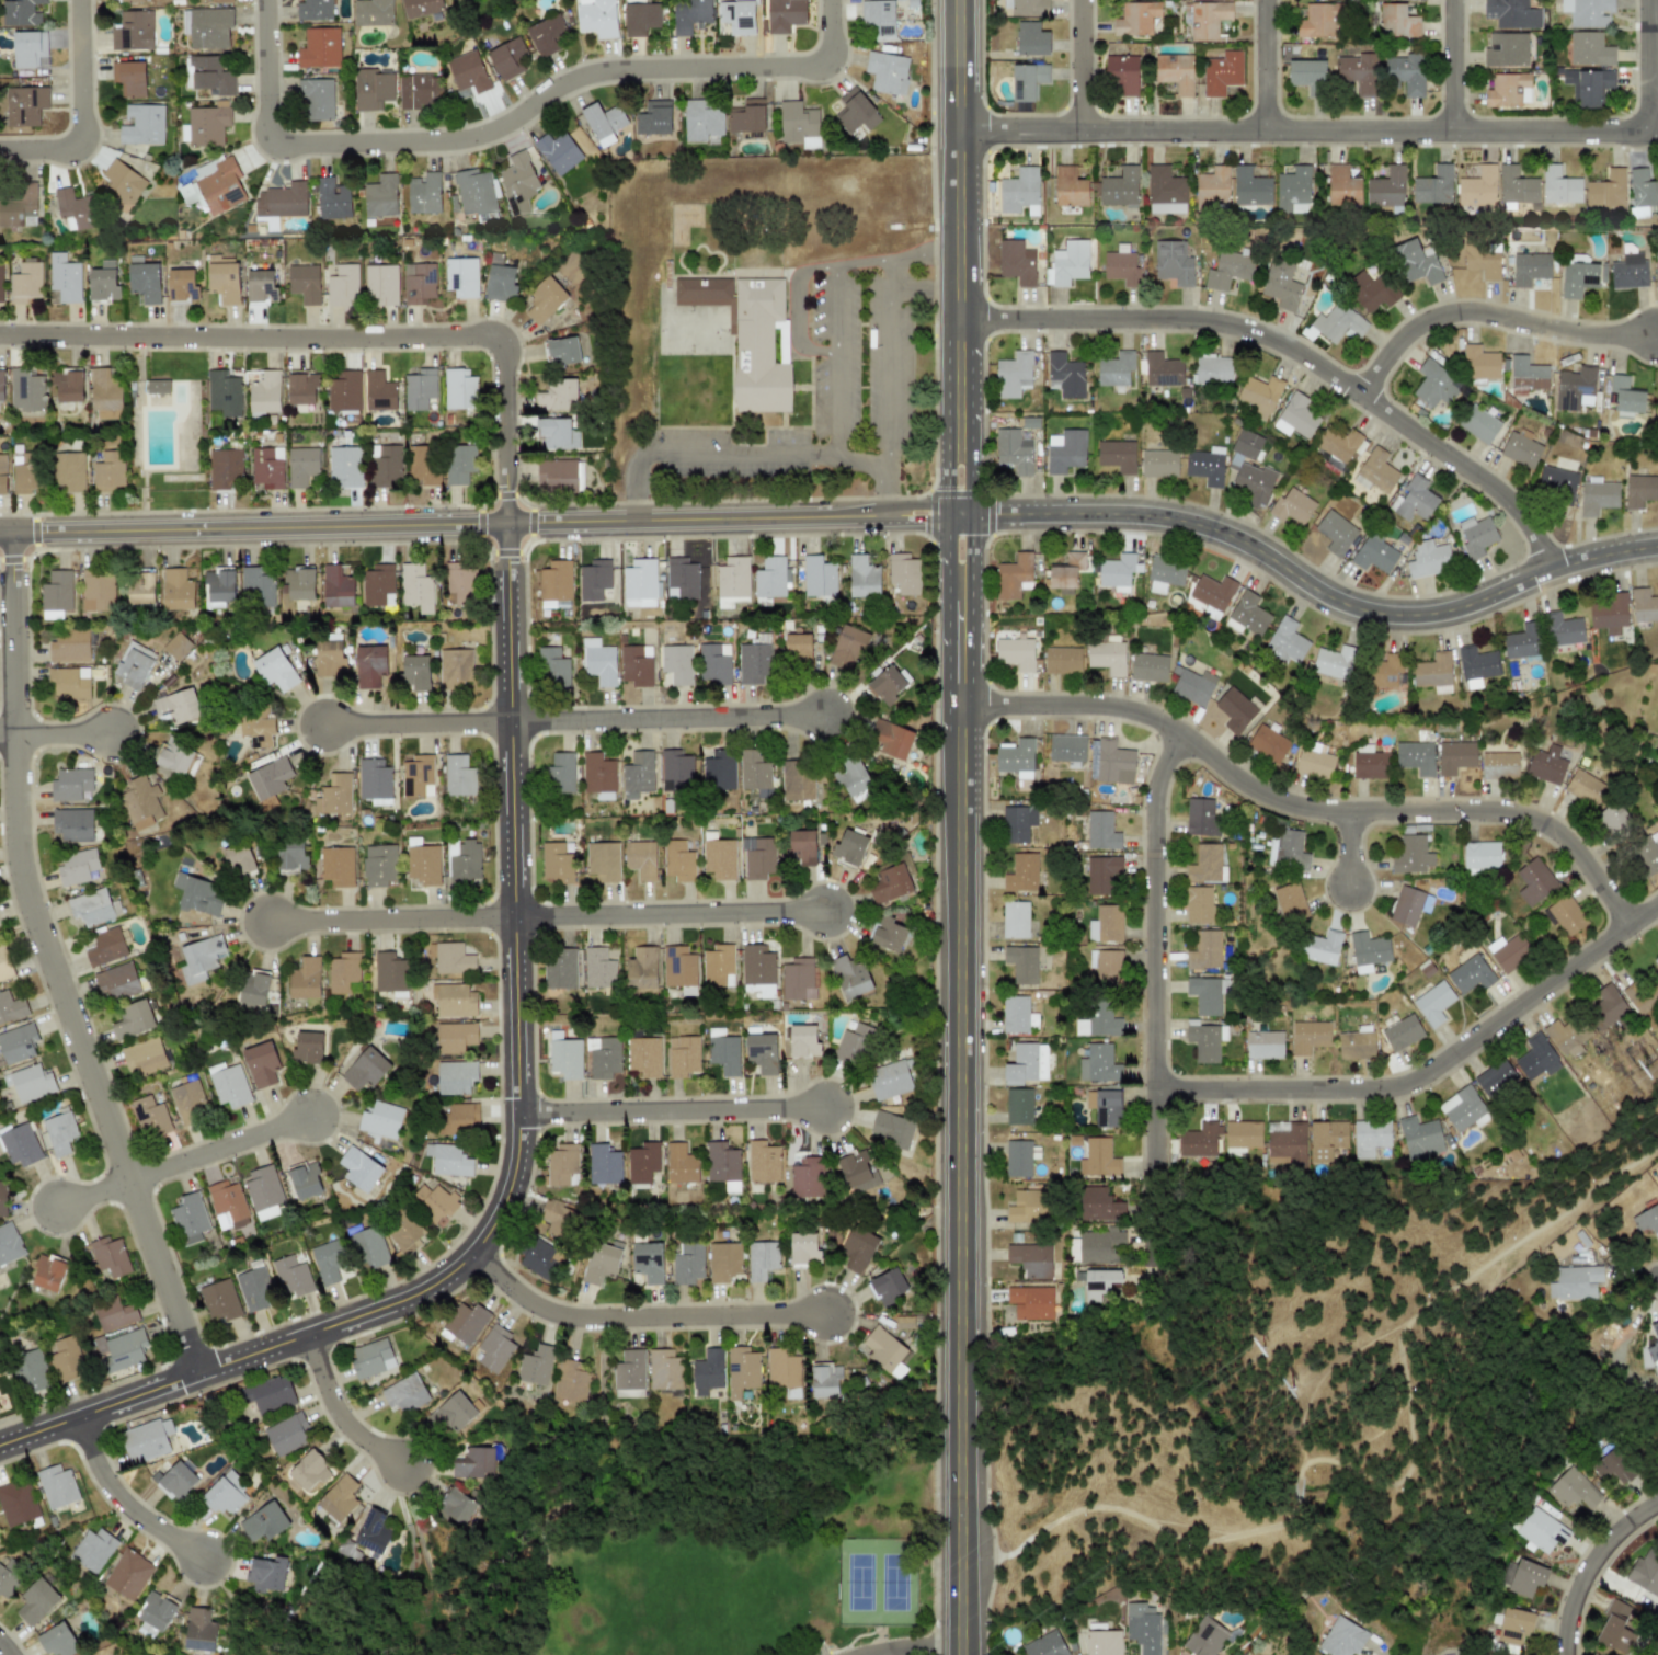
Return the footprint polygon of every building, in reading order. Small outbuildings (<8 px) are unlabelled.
[(39,25),(39,12),(33,12),(33,3),(45,3),(45,0),(3,0),(3,26),(39,25)] [(304,2),(296,2),(296,20),(332,20),(331,0),(303,0),(304,2)] [(354,25),(393,25),(393,0),(353,0),(354,25)] [(441,0),(401,0),(404,19),(443,12),(441,0)] [(593,3),(576,4),(579,32),(596,31),(596,38),(617,37),(615,0),(593,0),(593,3)] [(674,36),(694,35),(693,28),(704,28),(704,23),(712,23),(711,0),(673,0),(674,36)] [(755,35),(755,0),(733,0),(733,2),(718,2),(718,23),(730,22),(730,35),(755,35)] [(807,24),(806,0),(766,0),(767,34),(790,34),(789,25),(807,24)] [(894,0),(860,1),(861,25),(874,25),(874,42),(895,41),(894,0)] [(1003,8),(1010,8),(1010,15),(1049,15),(1048,0),(1003,0),(1003,8)] [(1526,9),(1526,0),(1484,0),(1484,18),(1496,18),(1496,27),(1540,28),(1540,9),(1526,9)] [(1560,12),(1569,12),(1569,28),(1609,27),(1609,13),(1614,13),(1613,0),(1560,0),(1560,12)] [(1217,41),(1217,20),(1231,20),(1231,1),(1190,2),(1190,41),(1217,41)] [(1160,16),(1160,2),(1121,2),(1121,19),(1112,19),(1112,35),(1151,34),(1151,16),(1160,16)] [(625,36),(645,37),(647,25),(661,26),(662,4),(626,3),(625,36)] [(1336,35),(1337,4),(1305,3),(1304,20),(1296,20),(1295,34),(1336,35)] [(1405,3),(1379,3),(1380,36),(1419,35),(1419,16),(1405,16),(1405,3)] [(228,48),(228,30),(233,30),(232,8),(182,9),(183,34),(190,34),(190,49),(228,48)] [(152,10),(118,11),(118,28),(111,28),(111,49),(152,49),(152,10)] [(540,58),(559,49),(552,37),(567,30),(559,13),(526,28),(540,58)] [(1039,21),(1017,22),(1017,55),(1049,55),(1049,32),(1039,32),(1039,21)] [(304,28),(305,48),(297,48),(297,67),(339,66),(339,27),(304,28)] [(14,68),(37,67),(37,57),(46,57),(46,31),(13,32),(14,68)] [(1613,46),(1602,46),(1601,31),(1569,32),(1569,66),(1613,65),(1613,46)] [(1528,33),(1488,33),(1488,48),(1484,48),(1484,66),(1528,67),(1528,33)] [(488,50),(501,82),(525,71),(519,58),(527,55),(519,37),(488,50)] [(476,95),(491,89),(476,48),(445,60),(457,92),(472,85),(476,95)] [(1242,85),(1242,50),(1222,50),(1222,58),(1202,58),(1203,98),(1224,98),(1224,85),(1242,85)] [(904,94),(908,56),(867,52),(866,72),(872,73),(871,91),(904,94)] [(1137,56),(1106,55),(1105,79),(1114,79),(1113,95),(1136,96),(1137,56)] [(1193,96),(1192,55),(1154,56),(1155,82),(1175,81),(1176,98),(1193,96)] [(1336,85),(1354,87),(1354,96),(1375,96),(1376,56),(1337,55),(1336,85)] [(1403,98),(1423,98),(1423,55),(1384,55),(1384,79),(1404,80),(1403,98)] [(191,89),(208,89),(208,95),(233,95),(235,71),(220,71),(220,57),(191,56),(191,89)] [(1324,60),(1288,60),(1289,85),(1306,84),(1307,96),(1325,96),(1324,60)] [(145,98),(145,61),(111,62),(112,83),(121,83),(121,98),(145,98)] [(1013,101),(1033,102),(1034,82),(1048,83),(1048,65),(1014,64),(1013,101)] [(393,101),(392,69),(354,70),(355,111),(381,110),(381,101),(393,101)] [(1600,106),(1600,89),(1613,89),(1613,70),(1562,70),(1562,84),(1571,84),(1571,106),(1600,106)] [(1484,89),(1485,106),(1531,105),(1530,72),(1491,73),(1491,89),(1484,89)] [(400,110),(420,110),(419,104),(442,103),(442,73),(399,75),(400,110)] [(332,79),(298,79),(299,112),(311,112),(311,121),(333,121),(332,79)] [(845,106),(833,117),(848,135),(859,125),(866,133),(882,118),(854,85),(838,100),(845,106)] [(764,98),(743,99),(744,107),(729,107),(729,133),(765,132),(764,98)] [(724,135),(723,107),(706,109),(706,99),(684,100),(685,141),(708,141),(707,135),(724,135)] [(672,101),(647,101),(647,114),(636,114),(636,135),(672,134),(672,101)] [(817,110),(801,110),(801,101),(779,101),(780,144),(817,142),(817,110)] [(582,110),(599,149),(616,141),(613,132),(628,125),(619,104),(602,113),(597,102),(582,110)] [(118,144),(163,145),(163,105),(125,104),(125,117),(133,117),(132,126),(118,125),(118,144)] [(222,126),(229,126),(229,107),(188,107),(187,145),(222,146),(222,126)] [(546,133),(533,144),(559,176),(583,157),(563,132),(552,140),(546,133)] [(513,218),(530,212),(525,196),(539,191),(525,149),(507,155),(511,166),(496,171),(513,218)] [(207,218),(247,199),(237,179),(241,176),(230,153),(191,171),(195,180),(176,187),(185,205),(198,199),(207,218)] [(108,180),(98,195),(125,213),(147,181),(113,158),(102,175),(108,180)] [(1361,178),(1348,178),(1348,164),(1328,163),(1327,204),(1360,205),(1361,178)] [(1451,163),(1432,163),(1433,178),(1411,178),(1411,203),(1451,202),(1451,163)] [(1457,179),(1457,206),(1496,205),(1495,163),(1478,163),(1478,178),(1457,179)] [(1543,203),(1581,202),(1581,178),(1559,178),(1559,163),(1542,164),(1543,203)] [(1137,166),(1120,164),(1120,178),(1099,176),(1099,205),(1136,206),(1137,166)] [(1169,164),(1147,164),(1147,214),(1186,213),(1186,178),(1169,178),(1169,164)] [(1271,176),(1250,176),(1250,164),(1234,166),(1234,208),(1247,208),(1247,218),(1268,218),(1267,213),(1253,213),(1253,206),(1271,206),(1271,176)] [(1277,173),(1276,213),(1308,213),(1310,166),(1292,164),(1292,174),(1277,173)] [(1404,164),(1386,164),(1386,179),(1367,179),(1367,206),(1404,206),(1404,164)] [(1539,202),(1537,178),(1517,178),(1517,164),(1499,164),(1500,203),(1539,202)] [(1039,166),(1017,166),(1016,179),(999,179),(998,213),(1019,214),(1019,206),(1027,206),(1027,215),(1038,216),(1039,166)] [(1196,173),(1194,210),(1228,212),(1228,166),(1212,166),(1211,174),(1196,173)] [(1087,206),(1088,179),(1075,179),(1075,167),(1055,167),(1054,205),(1087,206)] [(1606,182),(1586,181),(1585,206),(1624,207),(1625,168),(1606,167),(1606,182)] [(1646,167),(1630,168),(1632,206),(1657,205),(1657,181),(1647,182),(1646,167)] [(460,216),(495,212),(490,171),(478,173),(477,169),(455,172),(460,216)] [(408,178),(408,213),(441,213),(439,172),(422,172),(422,178),(408,178)] [(364,184),(365,217),(397,216),(396,173),(376,173),(377,183),(364,184)] [(333,176),(316,176),(318,219),(350,218),(348,185),(333,185),(333,176)] [(255,217),(306,215),(305,181),(288,181),(288,189),(254,190),(255,217)] [(24,217),(36,217),(37,183),(20,182),(20,194),(0,193),(0,226),(23,227),(24,217)] [(54,190),(59,218),(65,217),(68,231),(98,226),(91,195),(73,198),(70,186),(54,190)] [(1392,247),(1406,283),(1421,276),(1425,287),(1443,279),(1433,254),(1423,259),(1416,237),(1392,247)] [(1034,249),(1022,250),(1022,239),(997,240),(998,276),(1017,276),(1017,287),(1034,286),(1034,249)] [(1068,286),(1068,278),(1088,278),(1087,240),(1063,240),(1063,250),(1051,250),(1052,267),(1044,267),(1044,286),(1068,286)] [(1192,256),(1185,256),(1185,240),(1154,241),(1155,279),(1174,278),(1175,286),(1192,286),(1192,256)] [(1499,279),(1498,243),(1464,244),(1464,271),(1482,271),(1482,281),(1499,279)] [(1122,286),(1140,287),(1141,253),(1125,252),(1127,247),(1116,247),(1116,252),(1104,252),(1104,278),(1122,278),(1122,286)] [(1214,270),(1207,269),(1203,287),(1227,290),(1230,277),(1250,279),(1255,250),(1240,248),(1240,253),(1217,250),(1214,270)] [(80,263),(66,263),(66,252),(49,252),(49,289),(58,289),(58,303),(80,303),(80,263)] [(1645,252),(1622,253),(1622,261),(1610,262),(1611,288),(1646,286),(1645,252)] [(1529,278),(1551,278),(1551,254),(1513,253),(1513,287),(1529,287),(1529,278)] [(237,256),(207,256),(208,290),(221,290),(221,305),(238,305),(237,256)] [(515,266),(498,264),(499,258),(490,256),(484,298),(506,301),(507,295),(515,296),(516,286),(513,285),(515,266)] [(444,259),(445,289),(453,289),(453,298),(477,298),(477,258),(444,259)] [(1302,284),(1290,281),(1294,264),(1271,258),(1260,295),(1278,300),(1276,308),(1294,312),(1302,284)] [(114,286),(115,260),(101,260),(101,270),(89,270),(89,299),(119,300),(119,286),(114,286)] [(41,262),(18,262),(19,273),(10,274),(10,298),(42,297),(41,262)] [(129,294),(142,294),(142,305),(159,305),(159,263),(128,264),(129,294)] [(434,263),(404,263),(404,305),(425,305),(425,298),(435,298),(434,263)] [(1599,264),(1562,263),(1560,298),(1580,299),(1580,287),(1598,287),(1599,264)] [(357,299),(357,264),(335,264),(335,276),(327,276),(327,306),(348,306),(348,299),(357,299)] [(287,265),(288,293),(300,293),(300,306),(319,306),(318,265),(287,265)] [(365,265),(366,306),(398,305),(397,265),(365,265)] [(168,270),(169,301),(198,300),(198,287),(194,287),(194,269),(168,270)] [(247,271),(247,303),(277,303),(277,288),(273,288),(273,271),(247,271)] [(1368,315),(1382,301),(1387,308),(1402,295),(1382,273),(1373,281),(1364,271),(1345,288),(1368,315)] [(569,297),(547,275),(525,296),(536,306),(527,315),(538,326),(569,297)] [(733,305),(733,278),(675,278),(675,306),(733,305)] [(785,278),(735,278),(735,323),(729,323),(729,334),(736,334),(735,411),(791,412),(792,363),(774,363),(774,320),(784,320),(785,278)] [(1308,326),(1334,344),(1342,332),(1356,342),(1369,324),(1337,300),(1324,317),(1318,312),(1308,326)] [(580,363),(578,336),(546,340),(548,366),(580,363)] [(1499,353),(1480,353),(1480,344),(1464,344),(1464,378),(1499,378),(1499,353)] [(996,359),(996,398),(1019,398),(1019,388),(1031,388),(1031,350),(1014,351),(1014,359),(996,359)] [(1134,350),(1116,350),(1116,359),(1097,359),(1097,385),(1128,385),(1128,372),(1134,372),(1134,350)] [(1084,362),(1065,362),(1065,351),(1048,351),(1048,388),(1060,388),(1061,398),(1084,398),(1084,362)] [(1162,359),(1162,351),(1144,351),(1145,385),(1182,385),(1182,359),(1162,359)] [(1510,389),(1548,389),(1548,365),(1528,365),(1528,355),(1511,354),(1510,389)] [(1231,384),(1232,357),(1193,356),(1193,383),(1231,384)] [(1447,404),(1463,384),(1427,356),(1416,370),(1423,377),(1411,393),(1431,408),(1439,399),(1447,404)] [(1593,406),(1594,366),(1578,365),(1577,372),(1556,370),(1556,410),(1579,410),(1579,406),(1593,406)] [(28,367),(10,368),(11,411),(44,411),(43,376),(30,376),(28,367)] [(122,419),(122,383),(110,383),(110,367),(91,368),(92,420),(122,419)] [(427,410),(427,398),(436,398),(435,368),(416,368),(418,375),(404,375),(404,410),(427,410)] [(445,409),(477,408),(476,376),(464,377),(462,368),(444,368),(445,409)] [(240,418),(240,377),(229,377),(229,369),(208,369),(207,410),(221,410),(221,416),(240,418)] [(361,410),(359,369),(335,370),(336,379),(328,379),(328,411),(361,410)] [(365,410),(396,409),(396,381),(382,381),(382,369),(364,369),(365,410)] [(82,401),(82,370),(52,372),(52,385),(57,384),(57,402),(82,401)] [(279,412),(279,372),(258,372),(258,383),(249,384),(249,418),(264,418),(264,412),(279,412)] [(318,372),(288,373),(289,404),(315,403),(315,387),(319,387),(318,372)] [(1628,375),(1610,374),(1609,391),(1615,392),(1614,414),(1633,415),(1633,412),(1643,413),(1644,390),(1628,390),(1628,375)] [(1265,385),(1245,376),(1234,403),(1269,418),(1283,380),(1269,375),(1265,385)] [(576,378),(546,379),(547,392),(535,392),(536,409),(576,408),(576,378)] [(169,379),(146,380),(146,393),(170,393),(169,379)] [(1308,400),(1295,390),(1270,424),(1287,436),(1291,429),(1306,440),(1320,420),(1303,407),(1308,400)] [(1456,427),(1489,444),(1501,421),(1468,404),(1456,427)] [(570,445),(570,419),(538,419),(538,446),(570,445)] [(1314,445),(1345,465),(1363,437),(1349,427),(1345,436),(1327,425),(1314,445)] [(1510,426),(1499,456),(1533,469),(1542,445),(1529,441),(1531,435),(1510,426)] [(1031,438),(1019,438),(1019,429),(995,429),(996,465),(1015,464),(1015,476),(1031,476),(1031,438)] [(1085,429),(1061,430),(1061,445),(1047,445),(1048,475),(1065,475),(1065,467),(1085,467),(1085,429)] [(1263,436),(1239,429),(1226,467),(1236,470),(1231,486),(1249,492),(1245,505),(1262,511),(1276,471),(1261,466),(1260,469),(1240,463),(1243,457),(1255,460),(1263,436)] [(1134,475),(1134,441),(1097,442),(1097,465),(1118,465),(1118,475),(1134,475)] [(1388,453),(1372,444),(1352,480),(1367,488),(1369,484),(1387,494),(1399,472),(1383,463),(1388,453)] [(401,481),(401,445),(379,445),(379,457),(373,457),(373,488),(392,487),(392,481),(401,481)] [(476,445),(446,445),(446,486),(468,484),(467,471),(476,471),(476,445)] [(362,487),(361,446),(329,447),(331,488),(362,487)] [(1185,476),(1205,477),(1204,488),(1222,488),(1223,447),(1209,446),(1209,452),(1186,450),(1185,476)] [(283,489),(282,447),(251,447),(252,490),(283,489)] [(317,447),(287,448),(288,488),(307,488),(306,476),(318,476),(317,447)] [(437,482),(436,447),(407,447),(409,483),(437,482)] [(209,489),(230,489),(230,482),(242,482),(241,448),(209,449),(209,489)] [(1178,452),(1142,449),(1141,477),(1177,477),(1178,452)] [(123,486),(124,450),(101,450),(101,463),(93,463),(93,492),(113,492),(113,486),(123,486)] [(13,465),(13,494),(31,494),(31,488),(42,488),(42,452),(22,452),(21,465),(13,465)] [(83,453),(54,453),(55,491),(84,491),(83,453)] [(537,490),(583,488),(582,459),(536,460),(537,490)] [(1573,498),(1578,473),(1542,465),(1535,489),(1573,498)] [(1425,521),(1439,499),(1425,489),(1429,482),(1415,473),(1399,496),(1396,494),(1387,509),(1407,521),(1413,512),(1425,521)] [(1626,475),(1625,509),(1642,510),(1642,500),(1657,501),(1657,476),(1626,475)] [(1598,507),(1617,507),(1619,482),(1600,482),(1600,479),(1580,479),(1579,516),(1598,516),(1598,507)] [(1316,503),(1290,487),(1282,499),(1278,495),(1267,512),(1281,522),(1285,515),(1302,525),(1316,503)] [(1359,529),(1327,509),(1314,529),(1330,540),(1325,549),(1339,559),(1359,529)] [(1468,561),(1484,556),(1482,547),(1498,540),(1489,516),(1474,522),(1472,517),(1457,523),(1464,541),(1462,543),(1468,561)] [(1363,570),(1368,563),(1386,574),(1399,553),(1368,533),(1349,561),(1363,570)] [(1415,560),(1406,562),(1408,578),(1453,570),(1448,544),(1432,547),(1431,539),(1411,543),(1415,560)] [(1031,589),(1031,551),(1015,551),(1015,563),(996,563),(995,600),(1019,600),(1019,589),(1031,589)] [(919,594),(919,559),(910,559),(910,552),(888,553),(889,583),(897,583),(897,595),(919,594)] [(1085,552),(1066,552),(1066,566),(1049,566),(1049,589),(1059,588),(1060,595),(1076,595),(1075,572),(1085,572),(1085,552)] [(849,597),(880,596),(879,566),(866,566),(866,553),(848,553),(849,597)] [(1136,554),(1118,553),(1118,561),(1099,561),(1099,587),(1114,587),(1114,593),(1130,593),(1130,573),(1135,574),(1136,554)] [(835,563),(822,563),(822,555),(803,556),(803,596),(836,595),(835,563)] [(748,556),(724,557),(724,566),(717,566),(717,608),(733,608),(733,602),(750,602),(748,556)] [(1146,591),(1164,595),(1166,584),(1183,587),(1187,563),(1153,556),(1146,591)] [(698,598),(698,563),(687,563),(687,557),(666,558),(667,600),(698,598)] [(754,605),(770,605),(770,596),(788,596),(788,568),(785,568),(785,557),(762,557),(762,570),(754,570),(754,605)] [(571,559),(548,560),(549,569),(539,569),(539,601),(571,601),(571,559)] [(610,589),(610,559),(588,559),(588,566),(579,566),(580,601),(602,601),(602,589),(610,589)] [(655,559),(630,559),(631,568),(622,568),(624,606),(659,606),(659,582),(655,582),(655,559)] [(393,563),(371,563),(371,569),(362,569),(362,606),(393,605),(393,563)] [(432,577),(423,577),(423,563),(401,563),(401,603),(419,603),(419,614),(433,614),(432,577)] [(323,607),(354,606),(353,577),(343,577),(343,564),(322,564),(323,607)] [(242,568),(242,607),(274,606),(274,575),(260,575),(260,567),(242,568)] [(315,600),(313,567),(293,567),(293,571),(286,571),(286,600),(315,600)] [(194,609),(194,581),(185,581),(185,568),(163,568),(163,609),(194,609)] [(155,604),(153,569),(128,570),(129,604),(155,604)] [(205,577),(205,608),(224,607),(224,602),(235,601),(233,569),(218,569),(218,577),(205,577)] [(72,609),(71,570),(48,570),(48,583),(41,583),(42,619),(62,618),(61,610),(72,609)] [(82,610),(114,610),(114,574),(82,574),(82,610)] [(1219,585),(1201,574),(1189,595),(1221,614),(1239,585),(1224,576),(1219,585)] [(1657,621),(1657,596),(1648,596),(1647,587),(1632,587),(1633,621),(1657,621)] [(1242,628),(1261,637),(1271,615),(1254,607),(1259,596),(1242,589),(1225,626),(1240,633),(1242,628)] [(1627,626),(1626,592),(1608,593),(1608,604),(1589,605),(1590,628),(1604,628),(1605,636),(1620,635),(1620,626),(1627,626)] [(1581,618),(1560,620),(1559,610),(1543,613),(1546,647),(1583,642),(1581,618)] [(1297,623),(1281,614),(1263,651),(1287,662),(1289,659),(1299,663),(1310,641),(1292,632),(1297,623)] [(1541,655),(1539,620),(1521,621),(1522,632),(1503,634),(1505,658),(1541,655)] [(849,669),(851,660),(861,663),(870,634),(841,624),(828,663),(849,669)] [(49,662),(90,661),(89,629),(56,629),(57,641),(49,642),(49,662)] [(162,648),(176,661),(193,644),(178,630),(162,648)] [(811,634),(786,635),(786,662),(811,662),(811,634)] [(597,687),(615,687),(615,647),(598,647),(598,637),(582,637),(583,673),(597,673),(597,687)] [(1033,639),(996,638),(995,663),(1016,663),(1016,673),(1032,673),(1033,639)] [(139,689),(157,654),(129,640),(112,675),(139,689)] [(347,674),(346,658),(342,658),(341,642),(315,643),(316,675),(347,674)] [(1125,643),(1087,642),(1086,667),(1108,667),(1108,677),(1124,677),(1125,643)] [(731,644),(700,643),(699,684),(729,685),(731,644)] [(739,643),(739,682),(763,682),(763,675),(770,675),(770,644),(739,643)] [(1347,681),(1357,648),(1340,643),(1338,652),(1317,647),(1311,671),(1347,681)] [(1457,647),(1464,689),(1480,687),(1479,677),(1498,675),(1495,651),(1475,653),(1474,644),(1457,647)] [(251,663),(266,686),(273,682),(281,694),(299,681),(277,646),(251,663)] [(386,646),(355,647),(356,687),(380,687),(380,675),(386,675),(386,646)] [(620,681),(631,681),(631,687),(652,686),(651,646),(620,646),(620,681)] [(671,686),(691,686),(690,646),(660,646),(661,672),(671,672),(671,686)] [(559,647),(538,647),(539,687),(569,687),(569,658),(560,659),(559,647)] [(1081,648),(1045,647),(1044,674),(1081,674),(1081,648)] [(438,650),(439,690),(462,689),(462,682),(472,682),(471,649),(438,650)] [(1434,694),(1451,693),(1450,651),(1432,651),(1433,662),(1413,663),(1414,687),(1433,686),(1434,694)] [(1398,687),(1398,653),(1383,653),(1383,660),(1370,660),(1371,688),(1398,687)] [(1167,682),(1168,656),(1132,654),(1130,680),(1167,682)] [(409,692),(430,692),(428,655),(401,657),(402,683),(409,683),(409,692)] [(907,683),(887,664),(867,687),(888,706),(907,683)] [(1170,692),(1203,708),(1217,678),(1202,671),(1199,677),(1175,665),(1171,672),(1178,675),(1170,692)] [(48,669),(48,678),(54,678),(55,699),(90,698),(90,667),(48,669)] [(152,699),(159,721),(170,717),(172,724),(202,717),(193,687),(152,699)] [(1230,717),(1223,727),(1237,737),(1258,708),(1228,687),(1214,706),(1230,717)] [(240,737),(250,735),(250,749),(272,747),(271,735),(275,735),(274,718),(266,718),(266,714),(240,715),(240,737)] [(915,732),(881,720),(870,750),(904,762),(915,732)] [(1291,741),(1259,723),(1246,746),(1278,764),(1291,741)] [(196,752),(170,735),(155,761),(182,777),(196,752)] [(1049,761),(1068,762),(1068,768),(1083,769),(1084,736),(1050,735),(1049,761)] [(995,771),(1016,772),(1016,778),(1032,778),(1033,738),(1016,738),(1016,744),(995,744),(995,771)] [(1095,782),(1133,784),(1135,751),(1115,750),(1115,739),(1098,738),(1095,782)] [(1566,760),(1557,757),(1559,747),(1534,741),(1525,776),(1559,785),(1566,760)] [(1395,767),(1417,767),(1417,776),(1432,776),(1433,743),(1396,742),(1395,767)] [(1438,743),(1439,776),(1455,776),(1455,767),(1475,766),(1475,742),(1438,743)] [(1294,769),(1328,780),(1336,757),(1301,746),(1294,769)] [(741,789),(771,789),(771,762),(759,763),(759,749),(740,749),(741,789)] [(652,750),(630,751),(631,764),(622,765),(622,799),(638,799),(638,792),(653,791),(652,750)] [(693,755),(682,755),(682,750),(661,750),(662,791),(693,791),(693,755)] [(573,752),(551,752),(552,765),(548,766),(549,792),(574,791),(573,752)] [(615,760),(602,761),(602,752),(582,752),(583,792),(596,792),(596,799),(615,799),(615,760)] [(1480,778),(1518,779),(1518,752),(1482,752),(1480,778)] [(734,789),(735,753),(704,753),(702,789),(734,789)] [(832,775),(837,785),(843,781),(854,802),(869,795),(866,789),(872,786),(856,753),(839,762),(844,769),(832,775)] [(401,796),(433,797),(433,754),(412,754),(412,761),(402,761),(401,796)] [(476,795),(474,767),(467,768),(467,754),(445,755),(445,795),(476,795)] [(247,774),(260,801),(286,788),(283,781),(294,775),(284,755),(247,774)] [(391,767),(384,767),(384,758),(358,758),(358,799),(370,799),(370,804),(392,804),(391,767)] [(782,800),(814,800),(814,761),(781,761),(782,800)] [(91,768),(57,769),(57,779),(52,779),(52,801),(92,800),(91,768)] [(1563,791),(1596,807),(1606,784),(1574,768),(1563,791)] [(351,813),(351,773),(329,773),(329,787),(320,787),(320,796),(315,796),(315,813),(351,813)] [(167,817),(152,786),(150,787),(145,775),(116,787),(136,831),(167,817)] [(1186,835),(1220,836),(1220,818),(1213,818),(1214,799),(1187,798),(1186,835)] [(1632,826),(1616,801),(1594,814),(1610,838),(1632,826)] [(1037,826),(1036,806),(1003,807),(1003,843),(1028,842),(1028,826),(1037,826)] [(93,825),(92,809),(53,809),(53,832),(61,832),(61,841),(100,840),(99,825),(93,825)] [(1112,812),(1088,812),(1087,849),(1121,850),(1121,833),(1111,833),(1112,812)] [(868,837),(842,828),(831,858),(857,868),(868,837)] [(1307,869),(1310,854),(1300,853),(1303,831),(1278,829),(1277,840),(1270,838),(1267,864),(1307,869)] [(786,831),(787,858),(794,858),(794,866),(815,865),(814,830),(786,831)] [(1425,834),(1399,835),(1399,854),(1391,854),(1392,872),(1425,872),(1425,866),(1433,866),(1433,853),(1425,853),(1425,834)] [(1653,836),(1630,845),(1643,877),(1657,871),(1657,851),(1653,836)] [(438,845),(420,846),(420,837),(405,837),(407,878),(420,878),(421,886),(439,886),(438,845)] [(776,874),(775,837),(743,838),(744,880),(766,880),(766,874),(776,874)] [(694,852),(686,852),(685,840),(663,840),(664,875),(674,875),(674,882),(695,881),(694,852)] [(734,840),(702,840),(702,872),(711,871),(711,881),(735,880),(734,840)] [(308,871),(308,855),(304,855),(304,841),(277,841),(277,871),(308,871)] [(480,884),(479,841),(447,842),(448,886),(480,884)] [(654,841),(624,842),(625,869),(637,868),(637,882),(655,881),(654,841)] [(563,842),(540,843),(542,884),(573,883),(573,854),(563,854),(563,842)] [(596,882),(619,881),(618,842),(585,843),(586,875),(596,875),(596,882)] [(1499,842),(1463,842),(1463,868),(1499,868),(1499,842)] [(1187,883),(1226,881),(1225,867),(1221,867),(1220,844),(1196,844),(1196,865),(1186,865),(1187,883)] [(396,845),(363,845),(364,887),(387,887),(387,881),(396,880),(396,845)] [(353,847),(320,847),(321,880),(330,879),(330,888),(354,887),(353,847)] [(57,866),(61,887),(101,879),(94,848),(61,855),(62,865),(57,866)] [(227,856),(236,880),(258,872),(249,848),(227,856)] [(1003,891),(1038,890),(1037,853),(1013,853),(1013,874),(1003,875),(1003,891)] [(1111,874),(1120,874),(1120,856),(1087,857),(1088,895),(1112,895),(1111,874)] [(1514,893),(1529,909),(1557,882),(1534,856),(1514,872),(1524,884),(1514,893)] [(869,889),(873,904),(913,893),(904,864),(876,871),(879,886),(869,889)] [(183,890),(179,906),(218,917),(222,900),(211,897),(215,882),(176,872),(172,887),(183,890)] [(1310,914),(1295,880),(1271,890),(1285,924),(1310,914)] [(1186,923),(1219,923),(1218,905),(1211,906),(1211,886),(1186,887),(1186,923)] [(1432,895),(1399,886),(1388,920),(1414,927),(1419,910),(1428,913),(1432,895)] [(85,927),(115,916),(103,887),(67,900),(73,920),(81,916),(85,927)] [(1588,922),(1566,893),(1545,909),(1567,937),(1588,922)] [(1028,938),(1028,901),(1003,901),(1002,938),(1028,938)] [(1122,942),(1122,905),(1097,906),(1098,942),(1122,942)] [(906,928),(893,924),(894,918),(880,914),(870,946),(899,955),(906,928)] [(1088,921),(1088,941),(1097,941),(1097,921),(1088,921)] [(90,968),(128,956),(124,943),(129,940),(125,925),(92,935),(95,948),(85,951),(90,968)] [(1334,967),(1342,934),(1326,929),(1324,938),(1306,934),(1300,958),(1334,967)] [(1221,931),(1196,930),(1196,951),(1187,951),(1187,968),(1220,969),(1221,931)] [(1371,963),(1391,960),(1387,936),(1368,939),(1365,931),(1349,933),(1356,973),(1372,971),(1371,963)] [(1499,936),(1484,946),(1503,974),(1533,954),(1518,932),(1503,943),(1499,936)] [(207,979),(205,971),(218,967),(216,958),(227,955),(221,934),(181,946),(186,965),(180,967),(185,985),(207,979)] [(476,955),(462,955),(462,943),(435,943),(435,973),(476,973),(476,955)] [(702,951),(702,986),(734,986),(733,944),(712,945),(712,951),(702,951)] [(774,952),(761,952),(761,945),(742,945),(742,988),(759,988),(759,997),(775,997),(774,952)] [(627,958),(627,995),(656,995),(656,947),(633,946),(633,958),(627,958)] [(696,954),(687,955),(687,946),(663,946),(664,986),(696,986),(696,954)] [(1036,984),(1037,947),(1004,946),(1003,963),(1014,963),(1013,984),(1036,984)] [(615,960),(606,960),(606,947),(584,947),(585,988),(616,986),(615,960)] [(576,989),(575,948),(552,948),(552,960),(544,960),(544,989),(576,989)] [(375,992),(408,991),(408,959),(395,959),(395,951),(374,951),(375,992)] [(1122,951),(1091,951),(1090,967),(1097,967),(1097,986),(1122,987),(1122,951)] [(1445,974),(1461,994),(1477,982),(1483,990),(1496,980),(1475,951),(1445,974)] [(873,989),(861,960),(850,963),(847,954),(828,961),(845,1001),(873,989)] [(320,956),(299,956),(299,971),(289,971),(290,998),(320,997),(320,956)] [(816,990),(817,966),(812,966),(812,958),(791,958),(791,965),(782,963),(781,1000),(810,1000),(810,990),(816,990)] [(140,992),(133,962),(95,972),(103,1003),(140,992)] [(243,970),(239,1003),(266,1006),(270,973),(243,970)] [(1221,994),(1229,994),(1229,979),(1186,978),(1186,995),(1196,996),(1196,1016),(1220,1017),(1221,994)] [(1411,1001),(1430,1028),(1444,1019),(1439,1011),(1455,998),(1442,980),(1411,1001)] [(1632,1015),(1610,983),(1587,1000),(1609,1031),(1632,1015)] [(468,984),(431,984),(431,1000),(435,1000),(436,1017),(477,1016),(476,992),(468,992),(468,984)] [(1644,1000),(1638,984),(1623,990),(1628,1005),(1644,1000)] [(28,1016),(24,996),(10,1000),(8,990),(0,992),(0,1023),(28,1016)] [(1028,995),(1002,996),(1003,1032),(1029,1032),(1029,1026),(1038,1026),(1037,1013),(1028,1013),(1028,995)] [(111,1024),(114,1039),(155,1028),(147,998),(118,1006),(122,1020),(111,1024)] [(1122,1035),(1122,1018),(1112,1018),(1111,1002),(1089,1002),(1089,1020),(1075,1020),(1075,1036),(1122,1035)] [(1380,1028),(1391,1052),(1423,1037),(1413,1014),(1380,1028)] [(1562,1026),(1556,1019),(1543,1028),(1567,1061),(1586,1047),(1566,1021),(1562,1026)] [(32,1021),(0,1032),(0,1051),(4,1065),(34,1055),(31,1042),(37,1040),(32,1021)] [(842,1029),(834,1059),(864,1066),(874,1027),(855,1021),(851,1032),(842,1029)] [(1329,1021),(1291,1021),(1292,1054),(1330,1053),(1329,1021)] [(435,1054),(464,1054),(464,1045),(477,1045),(477,1023),(435,1024),(435,1054)] [(790,1055),(817,1054),(816,1025),(789,1026),(790,1055)] [(1226,1041),(1227,1026),(1186,1025),(1186,1042),(1196,1042),(1195,1063),(1219,1063),(1219,1041),(1226,1041)] [(1338,1059),(1373,1058),(1372,1025),(1356,1026),(1356,1032),(1337,1034),(1338,1059)] [(739,1036),(723,1036),(723,1028),(708,1028),(708,1063),(721,1063),(721,1076),(737,1076),(739,1036)] [(581,1039),(561,1039),(561,1030),(548,1030),(548,1073),(561,1073),(561,1080),(581,1080),(581,1039)] [(291,1048),(291,1063),(322,1064),(322,1032),(296,1032),(296,1048),(291,1048)] [(1283,1032),(1247,1032),(1247,1059),(1283,1058),(1283,1032)] [(1547,1075),(1563,1064),(1537,1032),(1524,1043),(1529,1049),(1512,1061),(1528,1081),(1542,1070),(1547,1075)] [(168,1065),(158,1036),(121,1050),(132,1080),(168,1065)] [(698,1036),(667,1037),(668,1077),(686,1077),(686,1072),(699,1071),(698,1036)] [(611,1080),(611,1073),(620,1072),(620,1037),(598,1037),(598,1050),(588,1050),(588,1080),(611,1080)] [(627,1070),(638,1071),(638,1077),(660,1077),(661,1038),(628,1038),(627,1070)] [(273,1071),(279,1068),(270,1040),(241,1050),(255,1091),(277,1083),(273,1071)] [(1047,1080),(1047,1043),(1013,1043),(1014,1063),(1003,1064),(1004,1085),(1024,1085),(1024,1080),(1047,1080)] [(1112,1044),(1087,1044),(1087,1059),(1079,1059),(1079,1081),(1121,1082),(1122,1064),(1112,1064),(1112,1044)] [(356,1092),(365,1083),(370,1088),(391,1065),(368,1045),(340,1076),(356,1092)] [(1490,1099),(1517,1075),(1499,1057),(1473,1081),(1490,1099)] [(913,1089),(904,1060),(866,1072),(876,1102),(913,1089)] [(469,1081),(477,1081),(477,1061),(437,1062),(437,1094),(469,1094),(469,1081)] [(229,1109),(251,1102),(239,1063),(225,1069),(222,1062),(206,1069),(218,1104),(227,1102),(229,1109)] [(1,1075),(4,1086),(12,1084),(18,1103),(56,1091),(49,1068),(41,1071),(38,1063),(1,1075)] [(168,1088),(180,1122),(208,1112),(197,1078),(168,1088)] [(1437,1106),(1455,1133),(1473,1121),(1476,1127),(1490,1117),(1467,1084),(1437,1106)] [(1032,1125),(1031,1088),(1006,1088),(1006,1125),(1032,1125)] [(1121,1127),(1121,1091),(1095,1091),(1096,1127),(1121,1127)] [(171,1129),(162,1103),(153,1105),(150,1094),(129,1102),(142,1139),(171,1129)] [(396,1139),(404,1109),(374,1099),(369,1112),(363,1110),(357,1128),(396,1139)] [(477,1103),(448,1104),(448,1117),(443,1117),(444,1134),(478,1133),(477,1103)] [(78,1137),(69,1110),(41,1120),(54,1158),(70,1153),(66,1140),(78,1137)] [(906,1154),(914,1120),(874,1110),(870,1132),(881,1135),(879,1148),(906,1154)] [(1437,1119),(1416,1123),(1414,1115),(1397,1119),(1407,1161),(1444,1152),(1437,1119)] [(1353,1120),(1354,1158),(1373,1158),(1372,1146),(1391,1145),(1390,1119),(1353,1120)] [(9,1164),(16,1161),(20,1167),(42,1158),(26,1121),(10,1128),(8,1125),(0,1128),(0,1143),(9,1164)] [(1304,1165),(1305,1122),(1288,1121),(1288,1131),(1267,1131),(1266,1165),(1304,1165)] [(1347,1121),(1310,1121),(1310,1162),(1331,1162),(1331,1148),(1347,1148),(1347,1121)] [(1179,1157),(1218,1156),(1217,1122),(1200,1122),(1200,1131),(1178,1132),(1179,1157)] [(1262,1148),(1261,1122),(1226,1122),(1226,1157),(1245,1156),(1245,1148),(1262,1148)] [(1111,1138),(1085,1138),(1085,1159),(1079,1159),(1079,1176),(1121,1176),(1121,1158),(1110,1158),(1111,1138)] [(747,1180),(779,1182),(780,1146),(765,1145),(765,1140),(748,1140),(747,1180)] [(725,1141),(707,1142),(707,1182),(727,1182),(727,1191),(740,1191),(739,1150),(725,1150),(725,1141)] [(660,1172),(659,1142),(641,1142),(641,1149),(627,1149),(628,1184),(650,1184),(650,1172),(660,1172)] [(667,1183),(684,1182),(684,1188),(698,1187),(697,1154),(685,1155),(685,1142),(666,1142),(667,1183)] [(1031,1176),(1030,1158),(1039,1158),(1039,1142),(1005,1142),(1006,1177),(1031,1176)] [(620,1151),(607,1152),(607,1143),(587,1144),(588,1185),(622,1183),(620,1151)] [(472,1176),(473,1158),(461,1158),(461,1145),(424,1144),(424,1155),(433,1156),(432,1175),(472,1176)] [(384,1167),(347,1145),(338,1163),(347,1169),(342,1178),(368,1194),(384,1167)] [(578,1145),(547,1145),(548,1186),(578,1185),(578,1145)] [(862,1148),(836,1156),(848,1192),(878,1182),(876,1173),(871,1174),(862,1148)] [(790,1166),(791,1199),(823,1198),(822,1156),(798,1157),(799,1165),(790,1166)] [(297,1200),(321,1191),(316,1175),(320,1174),(315,1161),(286,1171),(297,1200)] [(283,1202),(271,1164),(247,1172),(250,1179),(243,1182),(255,1221),(278,1214),(275,1205),(283,1202)] [(446,1218),(460,1203),(431,1176),(409,1199),(434,1223),(443,1214),(446,1218)] [(237,1182),(227,1185),(226,1179),(205,1186),(218,1231),(249,1222),(237,1182)] [(1106,1186),(1079,1188),(1081,1221),(1125,1219),(1124,1198),(1106,1199),(1106,1186)] [(1014,1189),(1014,1207),(1006,1207),(1006,1221),(1048,1222),(1049,1190),(1014,1189)] [(209,1229),(196,1191),(179,1197),(182,1205),(170,1209),(182,1246),(202,1240),(198,1232),(209,1229)] [(579,1212),(546,1198),(538,1215),(549,1221),(545,1233),(565,1243),(579,1212)] [(1657,1244),(1657,1204),(1631,1217),(1637,1232),(1649,1225),(1657,1244)] [(382,1226),(403,1254),(426,1236),(407,1209),(382,1226)] [(11,1221),(0,1225),(0,1265),(25,1255),(11,1221)] [(879,1240),(855,1225),(834,1260),(859,1275),(879,1240)] [(1079,1261),(1116,1261),(1116,1247),(1125,1247),(1125,1229),(1105,1229),(1106,1232),(1079,1232),(1079,1261)] [(790,1233),(790,1263),(821,1264),(821,1249),(815,1249),(816,1233),(790,1233)] [(88,1242),(98,1272),(106,1269),(110,1279),(130,1271),(119,1237),(110,1241),(107,1235),(88,1242)] [(565,1254),(530,1237),(517,1265),(551,1281),(565,1254)] [(339,1278),(335,1268),(345,1266),(339,1240),(311,1246),(320,1283),(339,1278)] [(621,1249),(592,1241),(581,1281),(598,1286),(601,1275),(614,1278),(621,1249)] [(748,1282),(768,1281),(768,1269),(778,1269),(778,1242),(747,1242),(748,1282)] [(631,1244),(632,1270),(644,1270),(644,1285),(662,1285),(662,1243),(631,1244)] [(702,1243),(681,1244),(681,1253),(672,1254),(673,1285),(694,1285),(694,1278),(704,1278),(702,1243)] [(708,1243),(709,1283),(729,1282),(729,1275),(741,1275),(740,1243),(708,1243)] [(1006,1244),(1006,1263),(1021,1264),(1021,1278),(1051,1278),(1051,1245),(1006,1244)] [(67,1260),(39,1253),(31,1285),(58,1292),(67,1260)] [(304,1262),(296,1265),(291,1254),(271,1262),(283,1294),(312,1285),(304,1262)] [(270,1305),(266,1296),(273,1293),(263,1266),(235,1276),(248,1313),(270,1305)] [(1556,1267),(1556,1282),(1547,1282),(1547,1300),(1594,1299),(1594,1281),(1602,1281),(1602,1266),(1556,1267)] [(868,1281),(881,1306),(910,1291),(895,1267),(868,1281)] [(1121,1270),(1084,1271),(1085,1303),(1100,1303),(1100,1295),(1110,1294),(1109,1283),(1122,1283),(1121,1270)] [(241,1313),(229,1278),(197,1288),(209,1324),(241,1313)] [(1053,1319),(1052,1287),(1006,1288),(1006,1303),(1014,1303),(1014,1320),(1053,1319)] [(438,1333),(467,1350),(489,1314),(460,1298),(438,1333)] [(138,1321),(133,1303),(119,1306),(117,1301),(93,1309),(100,1332),(138,1321)] [(1655,1344),(1646,1347),(1656,1376),(1657,1375),(1657,1321),(1648,1324),(1655,1344)] [(515,1345),(506,1339),(511,1334),(493,1322),(477,1348),(483,1352),(477,1362),(496,1374),(515,1345)] [(147,1345),(141,1327),(104,1338),(103,1335),(92,1338),(103,1373),(145,1361),(140,1347),(147,1345)] [(907,1347),(874,1327),(858,1354),(892,1373),(907,1347)] [(54,1354),(49,1355),(56,1381),(83,1373),(73,1334),(50,1340),(54,1354)] [(347,1348),(355,1379),(395,1368),(387,1338),(347,1348)] [(516,1380),(546,1385),(553,1346),(535,1343),(533,1356),(521,1354),(516,1380)] [(740,1388),(758,1389),(759,1352),(747,1352),(748,1346),(729,1346),(728,1400),(739,1401),(740,1388)] [(37,1347),(10,1357),(24,1395),(52,1384),(37,1347)] [(723,1388),(722,1347),(704,1347),(704,1360),(693,1360),(693,1395),(707,1395),(707,1388),(723,1388)] [(650,1390),(682,1389),(681,1357),(673,1357),(673,1348),(649,1349),(650,1390)] [(799,1356),(786,1356),(786,1348),(766,1348),(767,1390),(800,1389),(799,1356)] [(614,1397),(644,1396),(643,1349),(620,1349),(620,1363),(613,1363),(614,1397)] [(582,1361),(559,1358),(552,1397),(584,1403),(590,1372),(581,1371),(582,1361)] [(838,1396),(837,1379),(842,1379),(841,1367),(832,1367),(832,1363),(810,1365),(811,1397),(838,1396)] [(390,1412),(399,1406),(403,1414),(430,1400),(414,1371),(379,1391),(390,1412)] [(296,1404),(287,1374),(239,1390),(243,1403),(253,1400),(259,1417),(296,1404)] [(425,1417),(439,1431),(446,1425),(454,1434),(477,1412),(456,1390),(425,1417)] [(276,1457),(308,1441),(302,1430),(308,1427),(300,1411),(263,1429),(276,1457)] [(130,1465),(170,1452),(164,1435),(173,1433),(168,1416),(119,1433),(130,1465)] [(1600,1477),(1606,1472),(1622,1487),(1638,1472),(1609,1441),(1586,1463),(1600,1477)] [(493,1448),(451,1448),(450,1477),(493,1477),(493,1448)] [(306,1493),(331,1470),(311,1449),(287,1472),(306,1493)] [(199,1481),(179,1459),(161,1475),(157,1471),(150,1477),(175,1504),(199,1481)] [(79,1499),(69,1469),(61,1471),(58,1463),(35,1472),(48,1510),(79,1499)] [(1566,1509),(1578,1497),(1589,1509),(1602,1497),(1570,1464),(1546,1488),(1566,1509)] [(199,1499),(216,1514),(224,1507),(231,1514),(250,1493),(226,1471),(199,1499)] [(350,1494),(358,1485),(344,1472),(317,1503),(339,1523),(358,1502),(350,1494)] [(41,1516),(26,1477),(0,1486),(0,1510),(7,1528),(41,1516)] [(462,1527),(477,1504),(451,1487),(436,1510),(462,1527)] [(261,1536),(264,1541),(289,1525),(274,1499),(238,1522),(250,1542),(261,1536)] [(1571,1530),(1529,1506),(1513,1532),(1526,1540),(1522,1546),(1531,1552),(1534,1546),(1547,1554),(1554,1541),(1562,1545),(1571,1530)] [(353,1543),(380,1555),(392,1531),(381,1526),(387,1515),(369,1507),(353,1543)] [(117,1540),(98,1528),(94,1533),(85,1529),(68,1557),(96,1575),(117,1540)] [(1644,1545),(1626,1579),(1657,1596),(1657,1594),(1657,1553),(1644,1545)] [(133,1602),(155,1565),(125,1548),(102,1584),(133,1602)] [(250,1557),(247,1582),(253,1583),(251,1590),(264,1593),(264,1589),(282,1591),(286,1557),(273,1556),(273,1561),(250,1557)] [(1529,1599),(1535,1585),(1542,1587),(1548,1570),(1519,1557),(1506,1590),(1529,1599)] [(7,1599),(25,1570),(8,1559),(3,1566),(0,1564),(0,1595),(7,1599)] [(14,1611),(30,1628),(61,1598),(41,1577),(22,1595),(27,1600),(14,1611)] [(179,1601),(165,1596),(164,1598),(149,1591),(137,1619),(141,1620),(137,1632),(152,1639),(156,1630),(164,1633),(179,1601)] [(1613,1598),(1592,1642),(1620,1654),(1626,1654),(1636,1634),(1622,1628),(1631,1607),(1613,1598)] [(1159,1614),(1153,1614),(1153,1604),(1126,1604),(1125,1642),(1140,1642),(1140,1654),(1159,1654),(1159,1614)] [(183,1648),(214,1652),(217,1622),(208,1621),(210,1609),(188,1607),(183,1648)] [(1521,1644),(1522,1634),(1532,1634),(1533,1611),(1501,1609),(1499,1642),(1521,1644)] [(1329,1654),(1349,1654),(1351,1652),(1356,1654),(1369,1633),(1336,1614),(1317,1647),(1329,1654)] [(1202,1615),(1181,1646),(1194,1654),(1214,1654),(1229,1632),(1202,1615)] [(46,1654),(48,1654),(58,1651),(60,1654),(68,1654),(78,1651),(65,1622),(36,1635),(46,1654)] [(1055,1629),(1020,1646),(1025,1654),(1068,1654),(1055,1629)] [(1121,1631),(1086,1632),(1087,1654),(1121,1654),(1121,1631)]
